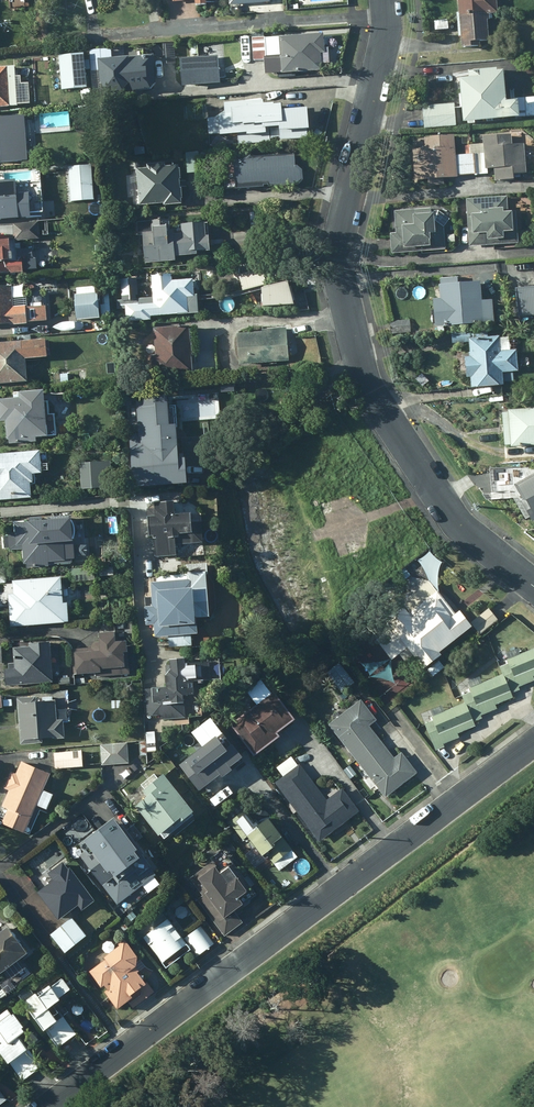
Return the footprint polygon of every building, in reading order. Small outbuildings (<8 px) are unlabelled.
[(459,14),(486,12),(486,14),(497,13),(496,0),(458,0),(459,14)] [(489,40),(486,14),(486,12),(459,14),(462,47),(480,46),(480,41),(489,40)] [(436,21),(437,30),(450,29),(449,20),(436,21)] [(325,34),(281,37),(282,46),(284,78),(295,77),(294,73),(324,71),(324,64),(331,63),(329,48),(326,48),(325,34)] [(520,35),(510,34),(509,53),(519,54),(520,35)] [(266,37),(253,38),(255,60),(267,59),(266,37)] [(85,54),(60,56),(63,90),(87,88),(85,54)] [(156,55),(100,60),(103,93),(123,92),(123,95),(132,95),(136,91),(153,90),(158,84),(156,55)] [(220,55),(183,59),(185,86),(222,83),(220,55)] [(0,68),(0,108),(18,106),(16,67),(0,68)] [(484,77),(463,79),(468,123),(523,118),(522,100),(510,101),(508,71),(499,71),(499,69),(483,71),(484,77)] [(281,103),(225,108),(226,117),(207,118),(209,136),(237,134),(238,145),(306,140),(303,108),(281,110),(281,103)] [(457,104),(424,106),(426,129),(458,127),(457,104)] [(1,157),(1,159),(28,158),(25,112),(0,114),(0,157),(1,157)] [(459,177),(455,135),(425,138),(427,149),(414,150),(416,181),(421,181),(421,187),(445,185),(445,179),(459,177)] [(512,135),(484,137),(487,169),(496,168),(497,181),(516,179),(516,175),(528,174),(525,144),(513,146),(512,135)] [(48,149),(49,162),(71,160),(70,147),(48,149)] [(199,154),(187,155),(189,173),(201,172),(199,154)] [(296,169),(295,155),(253,158),(253,160),(241,161),(237,166),(239,190),(266,188),(266,185),(271,185),(271,188),(299,186),(304,180),(304,172),(299,167),(296,169)] [(148,169),(137,170),(141,205),(165,203),(165,206),(183,205),(182,199),(184,199),(183,188),(182,189),(181,180),(182,180),(181,169),(180,169),(180,166),(166,167),(166,163),(148,165),(148,169)] [(92,165),(67,167),(69,202),(95,201),(92,165)] [(21,219),(18,180),(0,182),(0,221),(21,219)] [(509,197),(467,199),(470,247),(520,244),(518,212),(506,212),(506,210),(510,210),(509,197)] [(393,253),(446,249),(445,228),(437,222),(437,214),(432,214),(432,209),(395,212),(397,234),(391,234),(393,253)] [(208,237),(207,223),(197,224),(196,215),(184,216),(184,225),(183,225),(183,234),(167,236),(166,220),(135,223),(136,238),(141,237),(143,265),(175,262),(174,256),(209,253),(208,252),(212,251),(211,237),(208,237)] [(25,274),(24,260),(12,260),(11,255),(13,255),(12,241),(11,241),(10,236),(3,237),(3,234),(0,234),(0,274),(8,274),(8,275),(25,274)] [(122,280),(124,302),(126,301),(128,323),(148,321),(147,317),(190,314),(189,298),(196,298),(195,280),(173,282),(173,275),(153,276),(155,304),(147,304),(147,300),(137,300),(137,296),(139,296),(138,283),(136,283),(136,280),(122,280)] [(438,329),(496,323),(494,302),(481,302),(480,283),(441,285),(442,299),(435,300),(438,329)] [(13,287),(0,288),(0,326),(11,325),(11,326),(29,325),(29,323),(48,322),(47,307),(27,308),(27,307),(14,308),(13,287)] [(517,289),(520,317),(533,315),(533,288),(517,289)] [(109,290),(73,292),(75,320),(111,317),(109,290)] [(411,333),(410,320),(391,322),(393,334),(411,333)] [(194,373),(191,327),(155,330),(157,356),(152,357),(153,376),(194,373)] [(237,334),(239,365),(288,362),(286,328),(262,329),(262,332),(237,334)] [(502,353),(501,337),(471,340),(472,357),(467,358),(469,378),(473,378),(474,388),(505,386),(503,373),(520,372),(519,351),(502,353)] [(47,340),(0,344),(0,385),(28,383),(27,360),(49,358),(47,340)] [(46,392),(15,394),(16,400),(0,401),(0,421),(0,423),(7,422),(9,440),(11,441),(11,445),(38,443),(38,439),(50,438),(46,392)] [(181,460),(179,427),(171,427),(170,398),(143,399),(144,401),(138,401),(139,434),(130,435),(134,488),(191,485),(188,460),(181,460)] [(510,411),(513,448),(533,446),(533,409),(510,411)] [(41,452),(0,456),(0,502),(33,499),(31,485),(35,484),(34,475),(43,474),(41,452)] [(81,465),(82,490),(112,488),(111,463),(81,465)] [(248,472),(302,627),(332,617),(278,463),(248,472)] [(515,481),(533,514),(533,471),(515,481)] [(204,544),(203,524),(194,524),(194,516),(177,517),(176,503),(156,504),(157,518),(150,518),(151,538),(155,538),(156,558),(176,556),(177,547),(204,544)] [(67,563),(64,520),(52,521),(52,522),(25,524),(25,523),(15,523),(15,535),(17,535),(17,536),(10,536),(11,552),(25,551),(26,565),(29,565),(29,569),(51,568),(51,564),(67,563)] [(277,566),(268,544),(255,548),(263,571),(277,566)] [(212,619),(209,574),(158,578),(159,583),(152,584),(154,607),(147,608),(148,627),(156,626),(157,639),(199,636),(198,620),(212,619)] [(65,605),(63,579),(14,583),(15,595),(10,595),(12,628),(71,623),(69,605),(65,605)] [(443,655),(475,629),(470,623),(462,613),(457,617),(429,581),(385,616),(390,621),(373,634),(394,660),(409,648),(426,671),(444,657),(443,655)] [(489,609),(470,623),(475,629),(479,636),(498,621),(489,609)] [(98,651),(73,653),(75,674),(127,670),(124,642),(115,642),(114,632),(97,633),(98,651)] [(7,688),(54,684),(51,643),(30,645),(30,648),(14,649),(16,670),(5,671),(7,688)] [(508,661),(510,665),(502,669),(512,694),(521,691),(519,688),(533,682),(533,651),(508,661)] [(210,665),(188,666),(188,662),(173,663),(173,667),(168,668),(169,690),(145,691),(147,718),(164,717),(164,720),(186,719),(186,698),(196,698),(196,682),(210,682),(210,665)] [(340,662),(325,673),(343,695),(357,684),(340,662)] [(514,699),(504,676),(470,690),(472,693),(464,697),(475,723),(483,720),(482,716),(498,709),(496,706),(514,699)] [(260,680),(245,692),(257,706),(272,693),(260,680)] [(297,722),(275,693),(231,726),(255,759),(282,739),(279,736),(297,722)] [(37,697),(18,699),(22,746),(43,744),(43,741),(66,739),(64,723),(59,723),(57,702),(38,704),(37,697)] [(330,726),(358,761),(382,743),(371,727),(378,723),(362,702),(330,726)] [(476,727),(467,704),(433,718),(434,722),(426,725),(437,751),(445,748),(444,745),(460,738),(459,735),(476,727)] [(146,739),(138,739),(139,756),(147,756),(147,753),(158,753),(157,742),(171,742),(170,723),(150,724),(150,733),(146,733),(146,739)] [(246,762),(225,733),(179,766),(199,795),(246,762)] [(395,760),(382,743),(358,761),(387,799),(418,775),(402,755),(395,760)] [(128,744),(100,745),(101,766),(129,765),(128,744)] [(79,752),(55,754),(56,769),(80,767),(79,752)] [(27,835),(52,776),(22,764),(17,776),(13,774),(6,791),(10,792),(3,808),(10,811),(4,825),(27,835)] [(328,801),(300,766),(275,785),(321,844),(361,812),(343,789),(328,801)] [(197,815),(165,776),(144,793),(148,798),(138,807),(166,841),(177,831),(197,815)] [(280,872),(299,858),(270,820),(261,827),(259,824),(256,827),(249,817),(240,824),(266,859),(268,857),(280,872)] [(142,855),(122,829),(114,836),(106,825),(80,843),(87,852),(81,857),(114,899),(153,869),(147,860),(143,863),(139,857),(142,855)] [(55,882),(39,894),(61,923),(80,908),(84,914),(97,904),(66,862),(50,875),(55,882)] [(199,902),(226,937),(244,923),(237,914),(260,897),(236,865),(222,875),(216,866),(194,883),(205,898),(199,902)] [(174,910),(185,901),(178,892),(167,900),(174,910)] [(87,938),(73,920),(53,936),(67,954),(87,938)] [(215,944),(201,926),(183,940),(168,921),(144,939),(168,970),(192,952),(196,958),(215,944)] [(9,924),(0,931),(0,973),(30,952),(9,924)] [(134,1011),(157,994),(139,970),(140,960),(125,940),(101,958),(103,960),(87,971),(119,1014),(130,1006),(134,1011)] [(50,982),(24,1001),(58,1046),(76,1033),(55,1005),(73,992),(63,978),(53,986),(50,982)] [(24,1078),(40,1065),(18,1037),(27,1031),(9,1008),(0,1015),(0,1048),(24,1078)]
